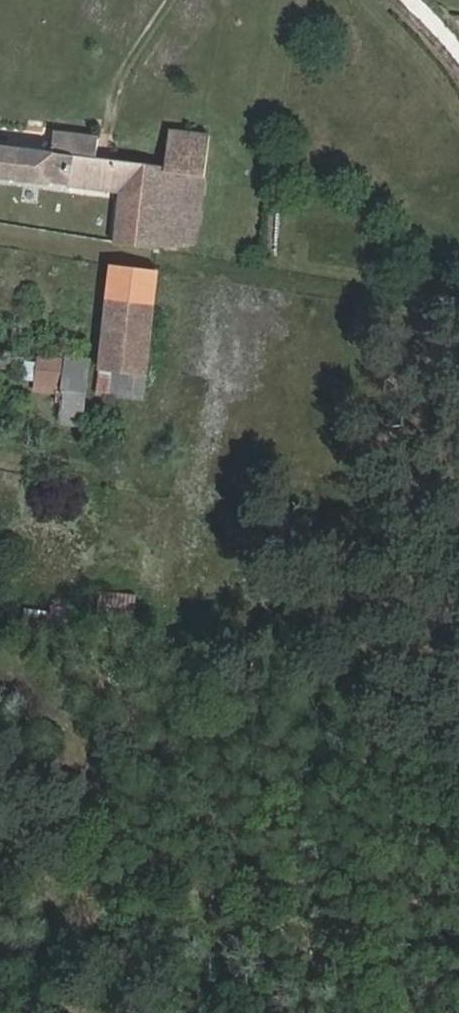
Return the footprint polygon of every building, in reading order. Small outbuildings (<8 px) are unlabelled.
[(209,136),(170,131),(166,167),(97,159),(98,145),(79,143),(80,136),(55,133),(53,151),(0,146),(0,178),(121,192),(115,244),(160,249),(161,244),(184,246),(189,244),(193,242),(196,238),(198,233),(209,136)] [(99,138),(80,136),(79,143),(98,145),(99,138)] [(158,271),(111,265),(107,300),(154,306),(158,271)] [(154,306),(107,300),(99,371),(115,373),(113,397),(143,400),(154,306)] [(81,424),(88,363),(40,357),(36,391),(57,393),(56,402),(63,403),(61,421),(81,424)] [(0,359),(0,368),(7,369),(8,359),(0,359)] [(97,394),(113,397),(115,373),(99,371),(97,394)] [(97,590),(96,615),(133,617),(135,593),(97,590)]
